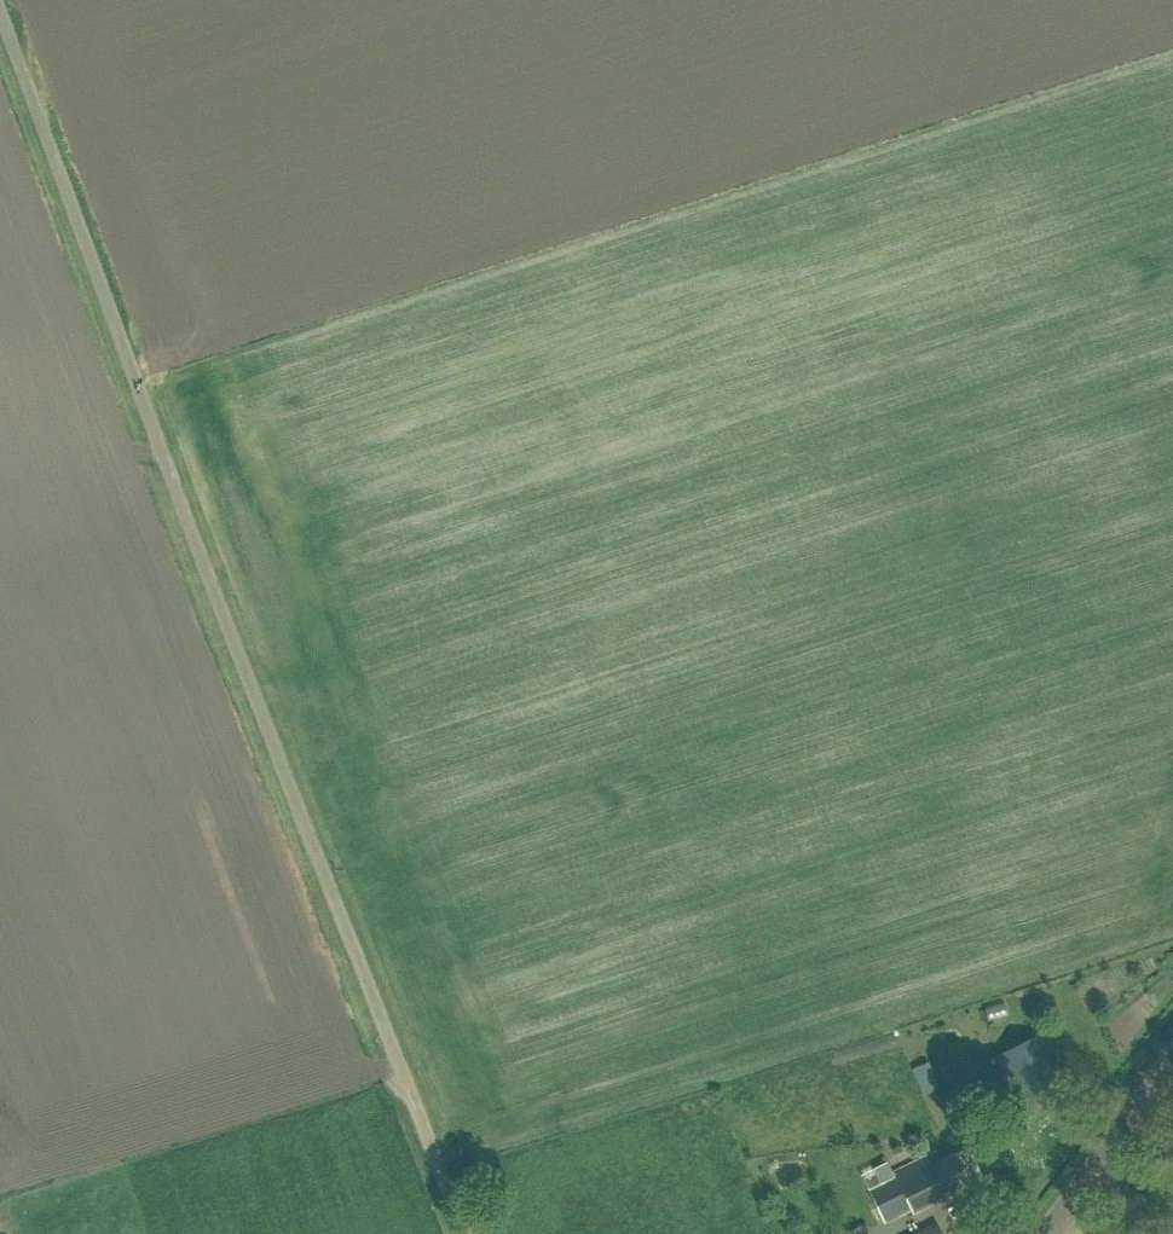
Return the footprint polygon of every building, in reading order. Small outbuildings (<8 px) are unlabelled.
[(1049,1088),(1028,1042),(983,1062),(1004,1108),(1049,1088)] [(968,1186),(954,1151),(938,1158),(936,1153),(892,1172),(894,1177),(867,1188),(882,1223),(968,1186)] [(939,1224),(917,1233),(943,1233),(939,1224)]
